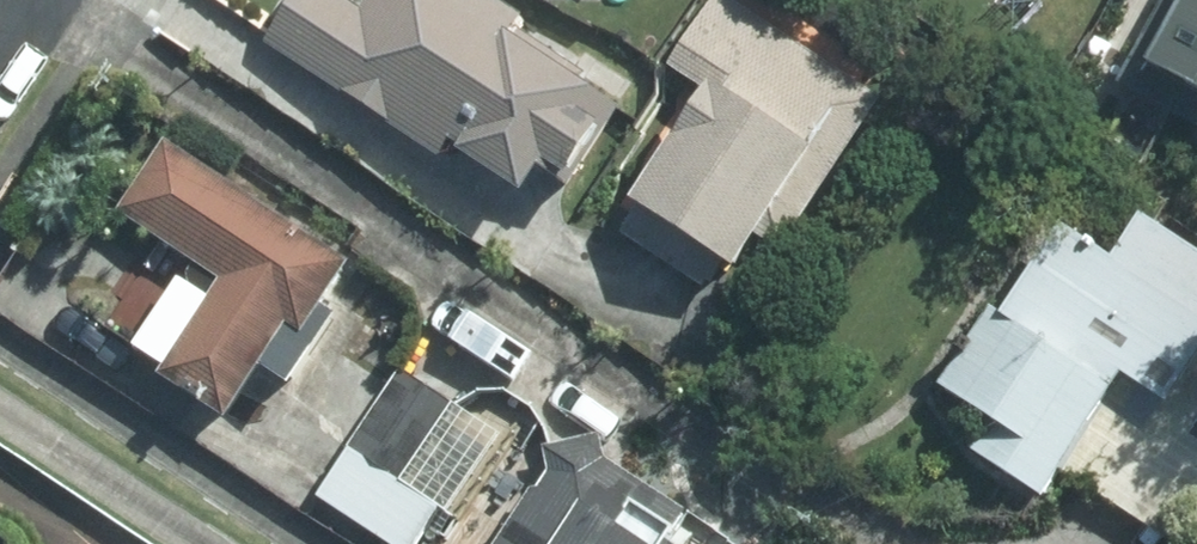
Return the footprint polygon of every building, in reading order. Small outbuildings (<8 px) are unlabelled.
[(344,0),(289,0),(258,42),(540,247),(635,118),(474,0),(397,0),(379,25),(344,0)] [(769,0),(699,0),(655,63),(709,101),(613,235),(749,332),(913,102),(769,0)] [(1111,99),(1196,146),(1196,0),(1166,0),(1111,99)] [(350,271),(159,137),(109,207),(211,279),(148,368),(238,430),(350,271)] [(1121,205),(1091,249),(1043,217),(926,391),(1008,446),(990,473),(1037,504),(1114,389),(1179,433),(1196,407),(1196,256),(1121,205)] [(402,386),(317,501),(375,543),(428,543),(495,454),(402,386)] [(554,445),(486,543),(661,543),(673,526),(554,445)]
